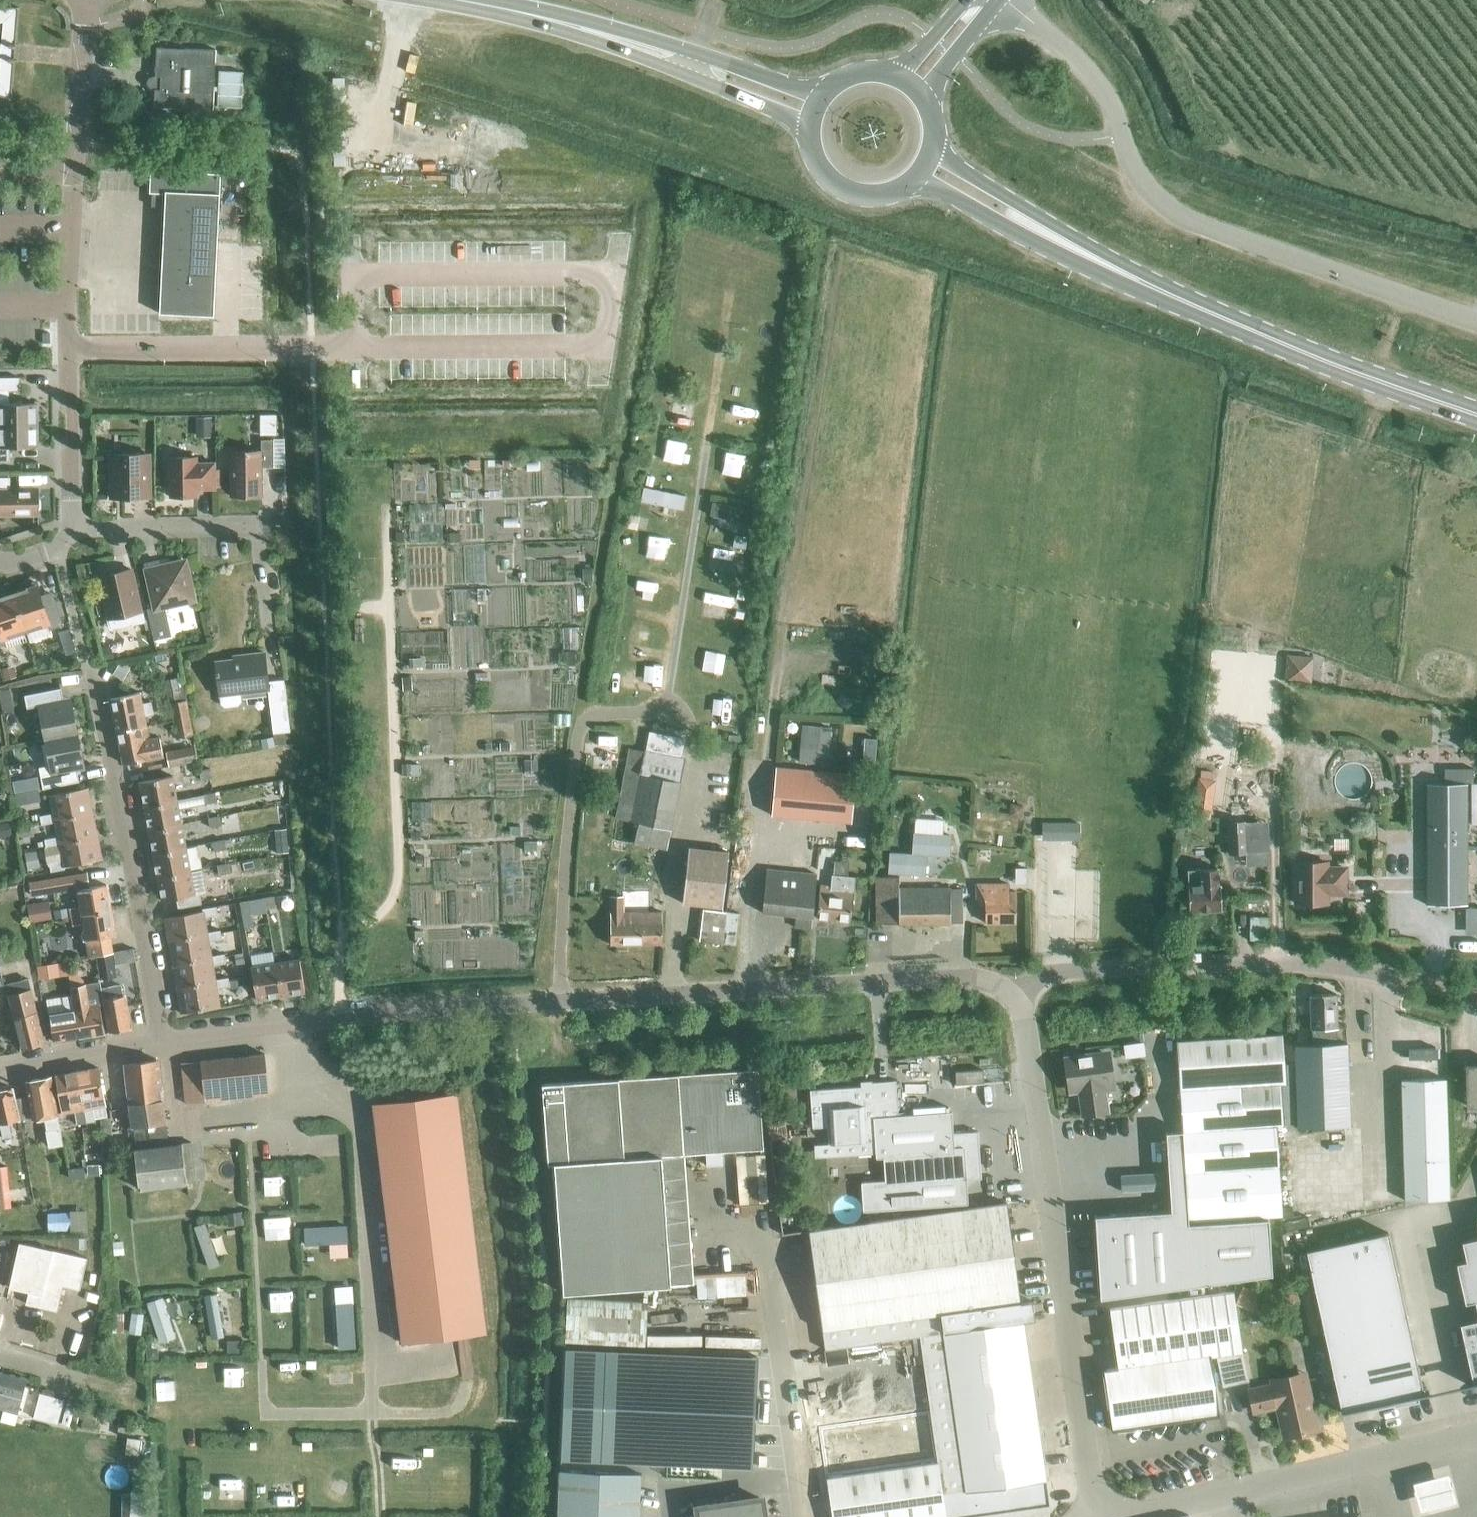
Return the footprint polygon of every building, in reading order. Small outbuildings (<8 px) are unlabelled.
[(11,98),(18,7),(0,8),(0,23),(2,23),(0,55),(0,95),(11,98)] [(155,77),(215,79),(216,49),(156,47),(155,77)] [(213,109),(215,79),(155,77),(153,106),(213,109)] [(162,312),(215,315),(222,174),(152,170),(151,192),(168,193),(162,312)] [(37,425),(36,403),(9,403),(9,389),(0,389),(0,425),(37,425)] [(0,425),(0,461),(10,461),(10,447),(37,447),(37,425),(0,425)] [(230,451),(230,495),(262,495),(261,467),(274,467),(273,439),(261,439),(261,450),(230,451)] [(110,454),(110,497),(150,497),(149,454),(110,454)] [(215,462),(197,462),(197,457),(169,457),(170,496),(197,496),(197,489),(215,489),(215,462)] [(10,489),(10,477),(0,477),(0,515),(38,514),(38,510),(41,507),(40,500),(38,497),(38,488),(10,489)] [(711,515),(746,522),(749,509),(713,502),(711,515)] [(185,560),(160,566),(158,560),(145,563),(155,607),(147,609),(154,639),(171,635),(164,606),(194,599),(185,560)] [(99,577),(108,618),(141,611),(132,569),(99,577)] [(13,593),(26,631),(48,624),(50,629),(62,624),(53,597),(42,600),(35,581),(21,586),(23,590),(13,593)] [(13,593),(4,596),(3,592),(0,593),(0,645),(5,643),(3,638),(26,631),(13,593)] [(284,679),(268,681),(265,652),(245,654),(245,658),(215,661),(219,695),(220,695),(221,704),(226,707),(238,706),(242,702),(241,692),(268,689),(273,733),(290,731),(284,679)] [(1286,680),(1308,681),(1309,658),(1298,656),(1287,655),(1286,680)] [(46,738),(77,732),(72,704),(64,706),(61,687),(24,694),(27,707),(39,705),(46,738)] [(118,732),(147,726),(145,716),(154,714),(152,702),(142,704),(140,692),(111,698),(118,732)] [(174,720),(190,717),(187,700),(171,703),(174,720)] [(190,717),(174,720),(178,737),(193,735),(190,717)] [(799,762),(834,766),(835,754),(829,753),(831,728),(802,725),(799,762)] [(147,726),(118,732),(124,764),(164,756),(160,735),(149,737),(147,726)] [(77,732),(46,738),(51,764),(39,767),(43,788),(80,781),(76,761),(83,760),(77,732)] [(618,757),(627,758),(627,733),(597,733),(597,746),(618,746),(618,757)] [(685,760),(681,759),(685,741),(650,734),(647,751),(630,747),(627,761),(617,761),(616,782),(622,783),(615,817),(638,822),(634,841),(666,848),(685,760)] [(862,770),(874,771),(877,739),(865,738),(862,770)] [(167,752),(170,765),(197,760),(194,747),(167,752)] [(772,815),(852,822),(856,773),(776,766),(772,815)] [(200,770),(202,780),(213,778),(211,768),(200,770)] [(1199,776),(1200,801),(1224,800),(1224,775),(1199,776)] [(145,808),(179,802),(174,776),(140,782),(145,808)] [(1426,783),(1426,904),(1467,904),(1466,783),(1426,783)] [(54,820),(93,813),(88,788),(49,795),(53,812),(40,815),(42,824),(55,821),(54,820)] [(267,793),(269,805),(281,803),(280,791),(267,793)] [(204,794),(206,804),(217,802),(216,792),(204,794)] [(149,833),(184,827),(179,802),(145,808),(149,833)] [(1203,843),(1216,842),(1214,806),(1201,807),(1203,843)] [(46,846),(98,835),(93,813),(54,820),(55,821),(57,836),(45,838),(46,846)] [(208,818),(210,828),(222,825),(220,815),(208,818)] [(927,855),(950,856),(952,834),(943,834),(944,820),(915,818),(913,853),(890,852),(888,873),(926,876),(927,855)] [(1227,822),(1229,852),(1247,851),(1245,821),(1227,822)] [(1080,836),(1080,823),(1044,823),(1043,835),(1080,836)] [(154,858),(188,852),(184,827),(149,833),(154,858)] [(98,835),(46,846),(49,861),(27,866),(29,875),(65,868),(65,866),(102,859),(98,835)] [(213,841),(215,851),(227,849),(225,839),(213,841)] [(682,903),(722,908),(729,852),(689,847),(682,903)] [(158,883),(193,877),(188,852),(154,858),(158,883)] [(854,877),(847,876),(849,862),(835,861),(834,875),(832,874),(831,885),(821,884),(817,917),(850,920),(854,877)] [(1345,868),(1327,868),(1327,862),(1296,862),(1296,903),(1327,903),(1327,893),(1345,893),(1345,868)] [(218,865),(219,875),(231,873),(229,863),(218,865)] [(1015,868),(1015,883),(1026,882),(1026,868),(1015,868)] [(1220,885),(1219,885),(1218,868),(1187,869),(1189,897),(1180,897),(1181,911),(1221,909),(1220,885)] [(794,927),(810,929),(816,874),(766,869),(762,912),(796,915),(794,927)] [(31,883),(33,896),(79,888),(77,875),(31,883)] [(950,887),(899,888),(899,876),(876,876),(877,923),(951,922),(950,887)] [(193,877),(158,883),(162,900),(176,898),(178,907),(202,903),(200,894),(196,894),(193,877)] [(1018,890),(1009,890),(1008,882),(976,883),(976,899),(986,899),(986,922),(1018,922),(1018,890)] [(59,919),(74,917),(111,911),(107,885),(79,890),(82,907),(72,908),(72,905),(57,908),(59,919)] [(265,897),(267,909),(276,907),(274,896),(265,897)] [(636,944),(636,914),(625,914),(624,896),(610,896),(610,944),(636,944)] [(240,901),(242,913),(252,911),(250,900),(240,901)] [(208,934),(207,932),(205,918),(218,915),(216,906),(202,908),(203,911),(165,917),(169,940),(208,934)] [(722,944),(736,946),(740,913),(702,909),(698,941),(722,944)] [(97,954),(113,952),(111,935),(115,934),(111,911),(74,917),(75,924),(84,922),(90,958),(97,956),(97,954)] [(636,914),(636,944),(662,943),(662,911),(647,912),(647,914),(636,914)] [(212,957),(211,956),(209,941),(222,939),(220,930),(207,932),(208,934),(169,940),(173,964),(212,957)] [(97,954),(97,956),(100,979),(117,976),(113,952),(97,954)] [(216,981),(215,979),(213,964),(226,962),(224,953),(211,956),(212,957),(173,964),(177,987),(216,981)] [(276,962),(282,995),(305,991),(299,958),(276,962)] [(257,1000),(282,995),(276,962),(251,967),(257,1000)] [(216,981),(177,987),(181,1013),(220,1006),(217,987),(230,985),(228,977),(215,979),(216,981)] [(6,983),(22,1048),(45,1042),(29,978),(6,983)] [(71,986),(79,1037),(104,1032),(100,1004),(91,1006),(87,984),(71,986)] [(104,998),(109,1032),(131,1028),(125,992),(122,990),(121,984),(109,987),(111,997),(104,998)] [(54,1041),(79,1037),(71,986),(72,994),(63,996),(65,1010),(49,1013),(54,1041)] [(1311,995),(1312,1031),(1337,1030),(1335,994),(1311,995)] [(1183,1130),(1189,1219),(1269,1213),(1281,1212),(1278,1124),(1284,1124),(1281,1082),(1286,1081),(1283,1032),(1177,1039),(1183,1130)] [(1475,1036),(1456,1082),(1476,1083),(1476,1037),(1475,1036)] [(1295,1044),(1298,1126),(1350,1124),(1347,1042),(1295,1044)] [(1104,1091),(1111,1090),(1105,1053),(1066,1059),(1071,1091),(1083,1089),(1084,1095),(1082,1095),(1085,1116),(1107,1113),(1104,1091)] [(265,1054),(181,1062),(184,1105),(269,1097),(265,1054)] [(910,1058),(912,1081),(941,1079),(939,1056),(910,1058)] [(125,1064),(134,1140),(151,1138),(149,1124),(166,1122),(159,1060),(125,1064)] [(77,1071),(84,1108),(87,1122),(95,1121),(93,1107),(105,1105),(98,1067),(77,1071)] [(563,1293),(670,1285),(661,1155),(763,1148),(758,1068),(542,1084),(547,1164),(554,1163),(563,1293)] [(1367,1181),(1368,1191),(1412,1190),(1408,1069),(1364,1069),(1367,1181)] [(959,1072),(960,1081),(981,1080),(980,1070),(959,1072)] [(62,1112),(84,1108),(77,1071),(55,1074),(62,1112)] [(17,1098),(21,1118),(32,1115),(32,1118),(45,1116),(49,1136),(50,1147),(64,1145),(63,1140),(51,1075),(26,1080),(29,1095),(17,1098)] [(952,1112),(899,1115),(897,1080),(871,1081),(872,1085),(811,1089),(813,1126),(828,1126),(829,1143),(875,1140),(876,1158),(884,1157),(885,1179),(861,1181),(863,1210),(968,1204),(967,1179),(981,1178),(978,1131),(954,1133),(952,1112)] [(17,1098),(16,1098),(14,1087),(8,1088),(7,1085),(0,1087),(0,1088),(0,1089),(0,1123),(3,1136),(12,1135),(9,1120),(21,1118),(17,1098)] [(460,1089),(373,1099),(403,1336),(487,1326),(460,1089)] [(101,1118),(102,1132),(123,1130),(120,1108),(111,1109),(112,1117),(101,1118)] [(1273,1274),(1269,1213),(1189,1219),(1183,1130),(1166,1131),(1171,1210),(1095,1215),(1100,1298),(1273,1274)] [(192,1143),(133,1152),(137,1195),(185,1189),(185,1185),(197,1184),(192,1143)] [(1460,1158),(1469,1198),(1440,1204),(1444,1224),(1425,1227),(1428,1247),(1418,1250),(1426,1292),(1436,1291),(1440,1308),(1420,1313),(1432,1372),(1448,1370),(1449,1375),(1476,1369),(1476,1155),(1460,1158)] [(12,1207),(8,1166),(0,1167),(0,1208),(12,1207)] [(808,1230),(825,1349),(920,1336),(945,1516),(957,1516),(1048,1504),(1023,1321),(1035,1320),(1032,1300),(1020,1301),(1006,1203),(808,1230)] [(1388,1232),(1306,1250),(1341,1411),(1365,1406),(1366,1409),(1392,1403),(1393,1405),(1419,1399),(1418,1395),(1429,1392),(1428,1391),(1423,1392),(1388,1232)] [(63,1284),(80,1288),(87,1257),(19,1242),(9,1287),(29,1291),(26,1303),(57,1310),(63,1284)] [(1217,1351),(1217,1354),(1243,1350),(1234,1291),(1110,1308),(1118,1364),(1217,1351)] [(565,1342),(645,1345),(647,1302),(567,1298),(565,1342)] [(565,1348),(561,1457),(702,1463),(752,1465),(757,1356),(565,1348)] [(1211,1355),(1217,1354),(1217,1351),(1118,1364),(1118,1368),(1105,1370),(1113,1428),(1219,1413),(1211,1355)] [(1219,1357),(1225,1384),(1249,1379),(1243,1352),(1219,1357)] [(27,1378),(0,1371),(0,1409),(18,1414),(27,1378)] [(1284,1436),(1317,1429),(1307,1377),(1250,1389),(1254,1411),(1280,1405),(1282,1418),(1280,1418),(1284,1436)] [(34,1417),(58,1424),(65,1399),(40,1393),(34,1417)] [(835,1429),(848,1516),(945,1516),(930,1417),(835,1429)] [(1415,1478),(1422,1507),(1458,1498),(1450,1469),(1415,1478)] [(640,1473),(560,1470),(558,1516),(639,1516),(640,1473)] [(699,1516),(764,1516),(761,1498),(697,1507),(699,1516)]
